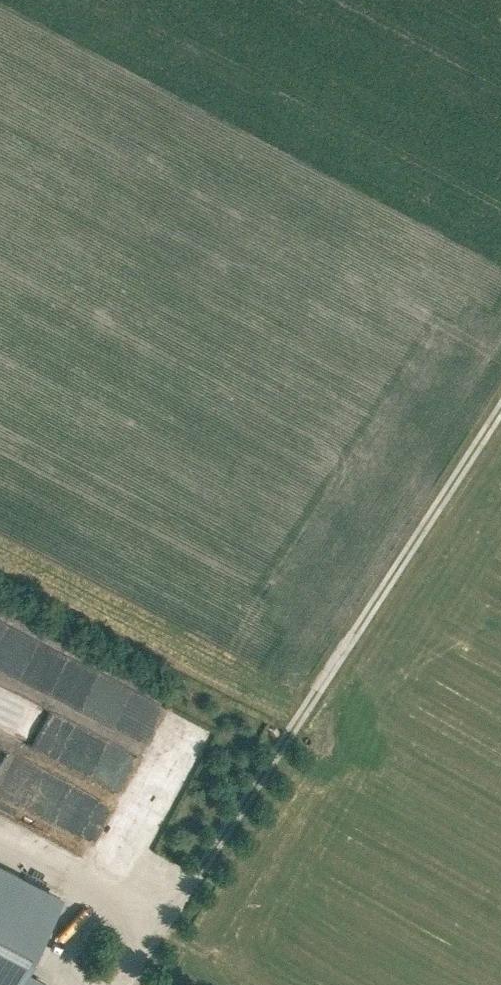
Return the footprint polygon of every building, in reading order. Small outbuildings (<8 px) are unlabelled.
[(153,770),(174,783),(198,742),(177,729),(153,770)] [(61,898),(0,866),(0,984),(45,984),(46,984),(23,971),(61,898)]
